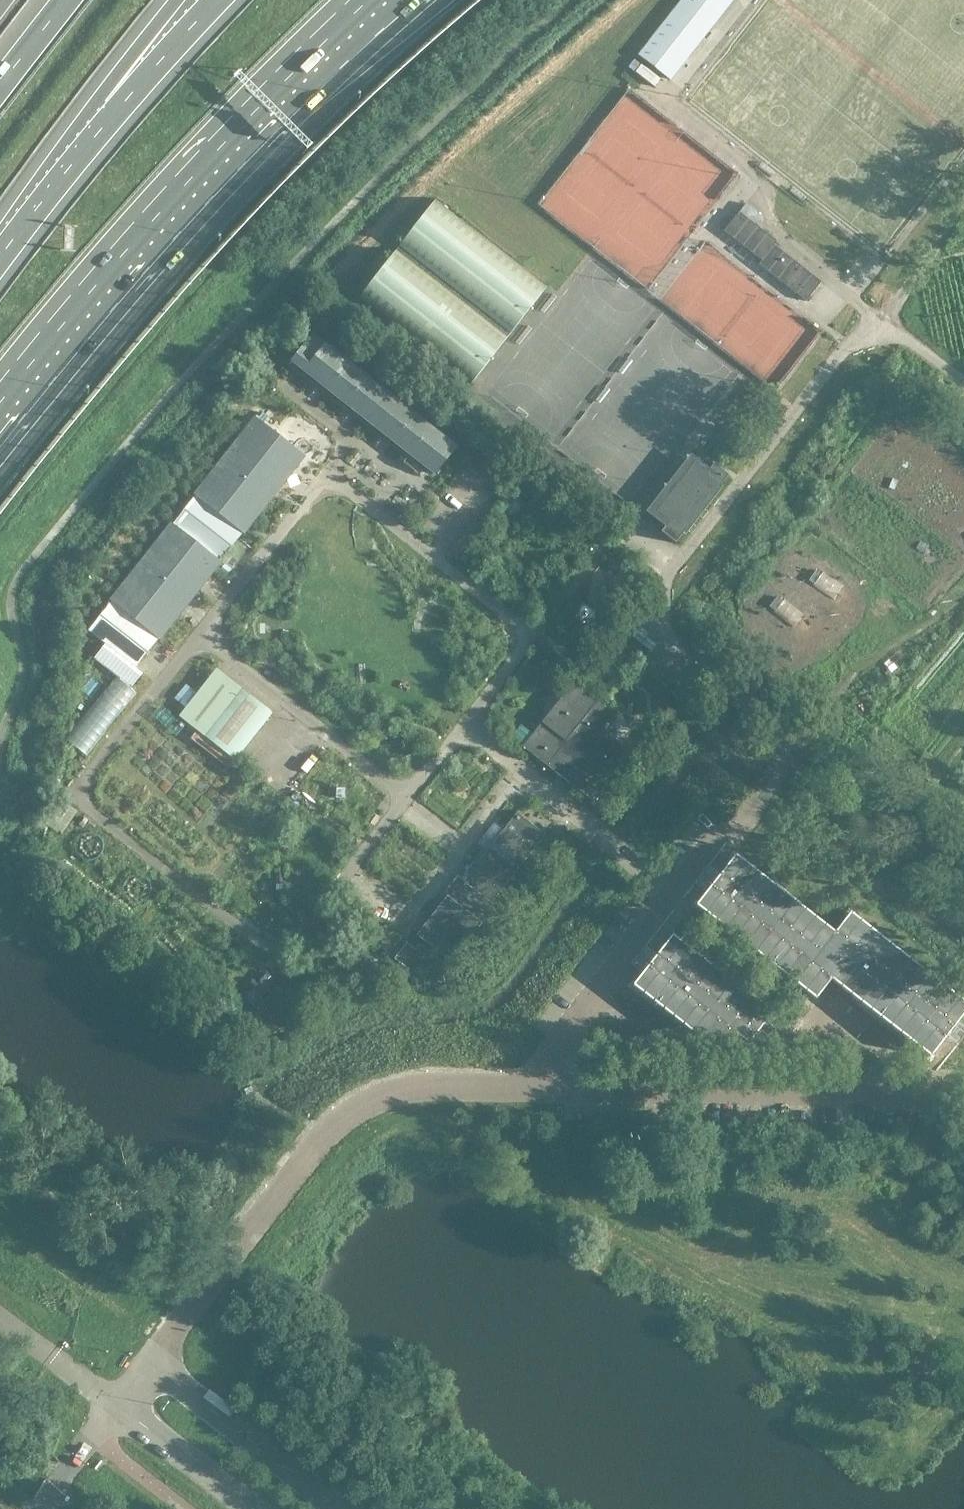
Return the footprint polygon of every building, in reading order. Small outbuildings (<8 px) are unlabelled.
[(639,55),(670,80),(734,0),(683,0),(639,55)] [(471,385),(546,288),(548,285),(437,198),(359,298),(471,385)] [(779,256),(761,242),(764,238),(736,216),(724,232),(751,254),(748,257),(785,286),(797,270),(788,263),(791,259),(782,252),(779,256)] [(455,448),(317,339),(297,364),(435,473),(455,448)] [(242,533),(302,455),(255,418),(195,496),(242,533)] [(685,535),(723,487),(721,485),(728,476),(714,464),(706,474),(687,459),(649,508),(646,512),(665,527),(661,532),(675,543),(683,534),(685,535)] [(242,533),(195,496),(173,524),(220,561),(242,533)] [(159,638),(220,561),(173,524),(112,602),(159,638)] [(159,638),(112,602),(90,630),(137,667),(159,638)] [(267,713),(220,675),(186,720),(234,759),(267,713)] [(631,757),(599,732),(613,714),(573,682),(523,746),(595,803),(631,757)] [(492,903),(545,835),(517,813),(476,865),(474,863),(465,873),(468,876),(450,898),(447,896),(417,935),(451,962),(484,920),(490,925),(502,911),(492,903)] [(693,903),(814,996),(830,975),(930,1052),(963,1009),(963,998),(849,909),(833,929),(733,851),(693,903)] [(668,936),(628,988),(719,1058),(735,1037),(745,1044),(769,1014),(668,936)] [(410,971),(423,955),(407,942),(394,958),(410,971)] [(368,966),(373,960),(367,955),(362,960),(368,966)] [(258,1007),(277,981),(259,968),(240,994),(258,1007)]
